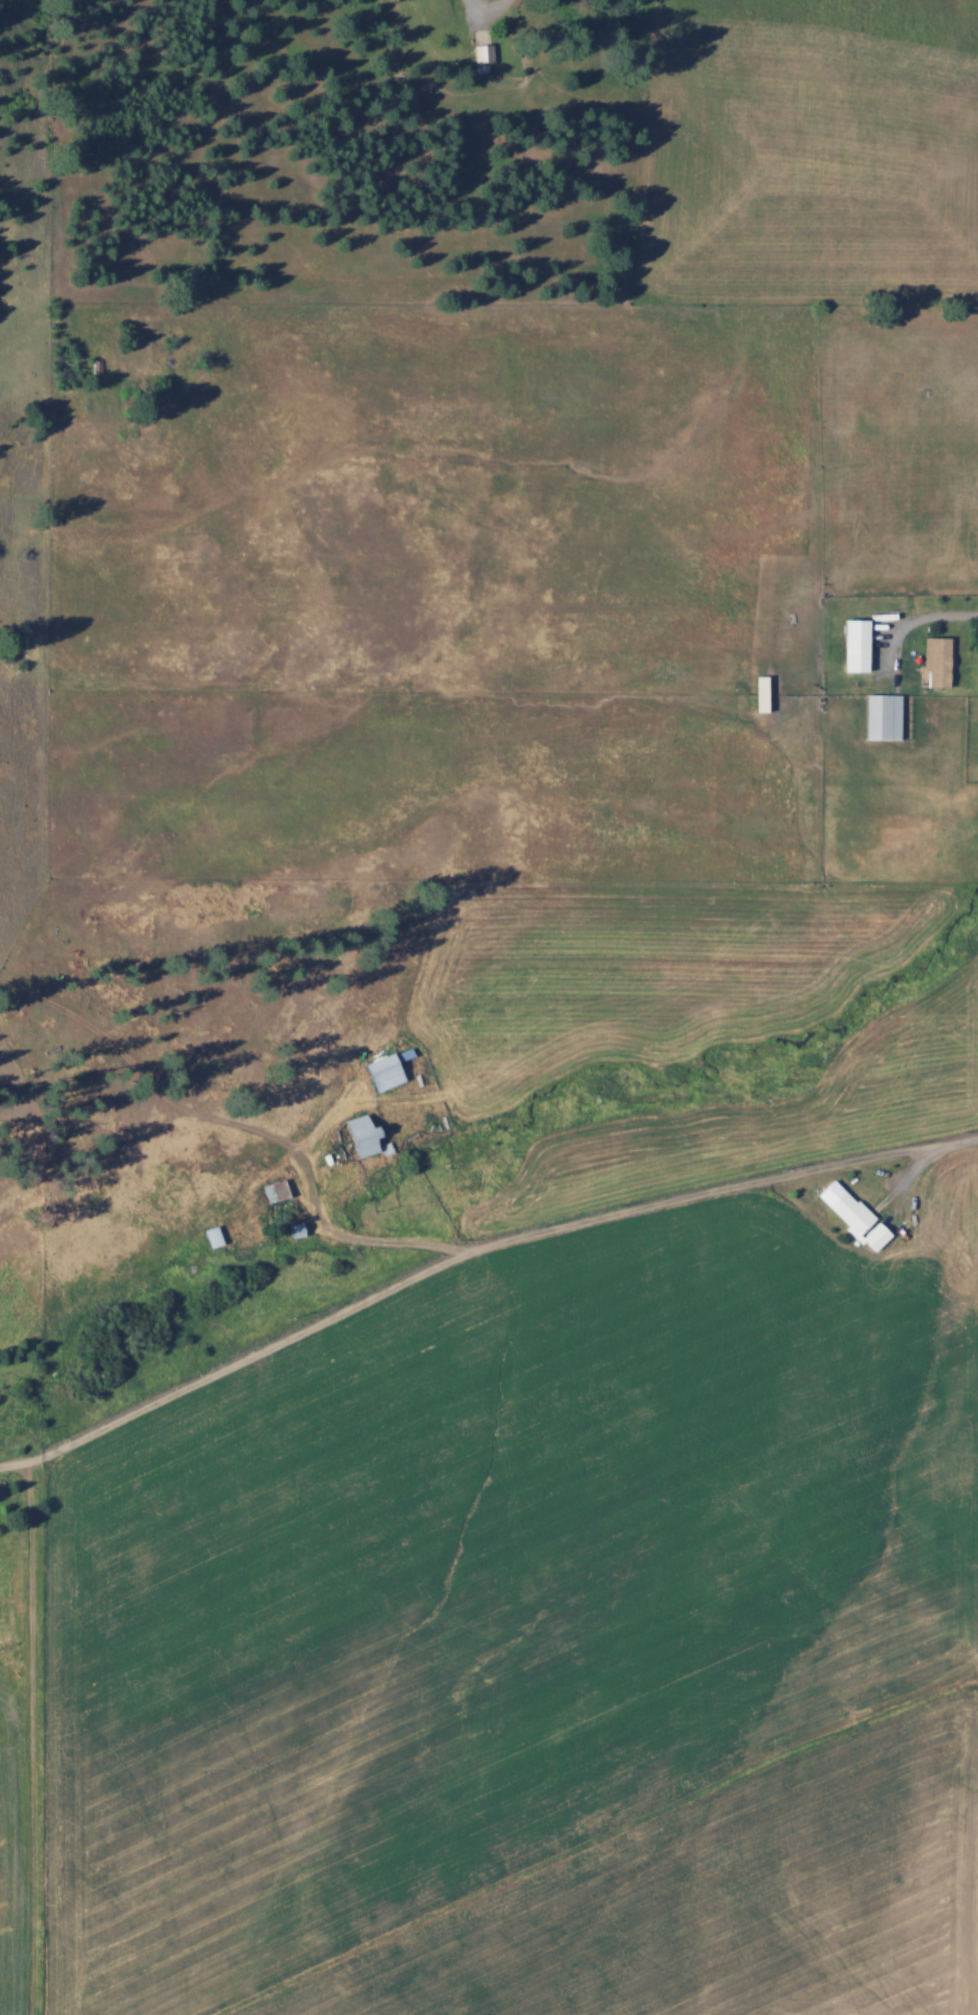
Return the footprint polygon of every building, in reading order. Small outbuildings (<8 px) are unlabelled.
[(492,61),(492,44),(474,45),(474,62),(492,61)] [(101,373),(101,360),(92,360),(92,373),(101,373)] [(842,672),(867,672),(867,619),(842,619),(842,672)] [(949,687),(949,638),(928,638),(928,687),(949,687)] [(766,676),(756,676),(756,712),(766,712),(766,676)] [(899,740),(899,695),(864,695),(864,740),(899,740)] [(403,1079),(390,1051),(362,1063),(375,1092),(403,1079)] [(354,1157),(377,1151),(367,1113),(344,1119),(354,1157)] [(815,1195),(874,1253),(891,1235),(833,1177),(815,1195)] [(302,1234),(300,1222),(288,1224),(290,1236),(302,1234)] [(221,1243),(216,1224),(204,1228),(209,1247),(221,1243)]
